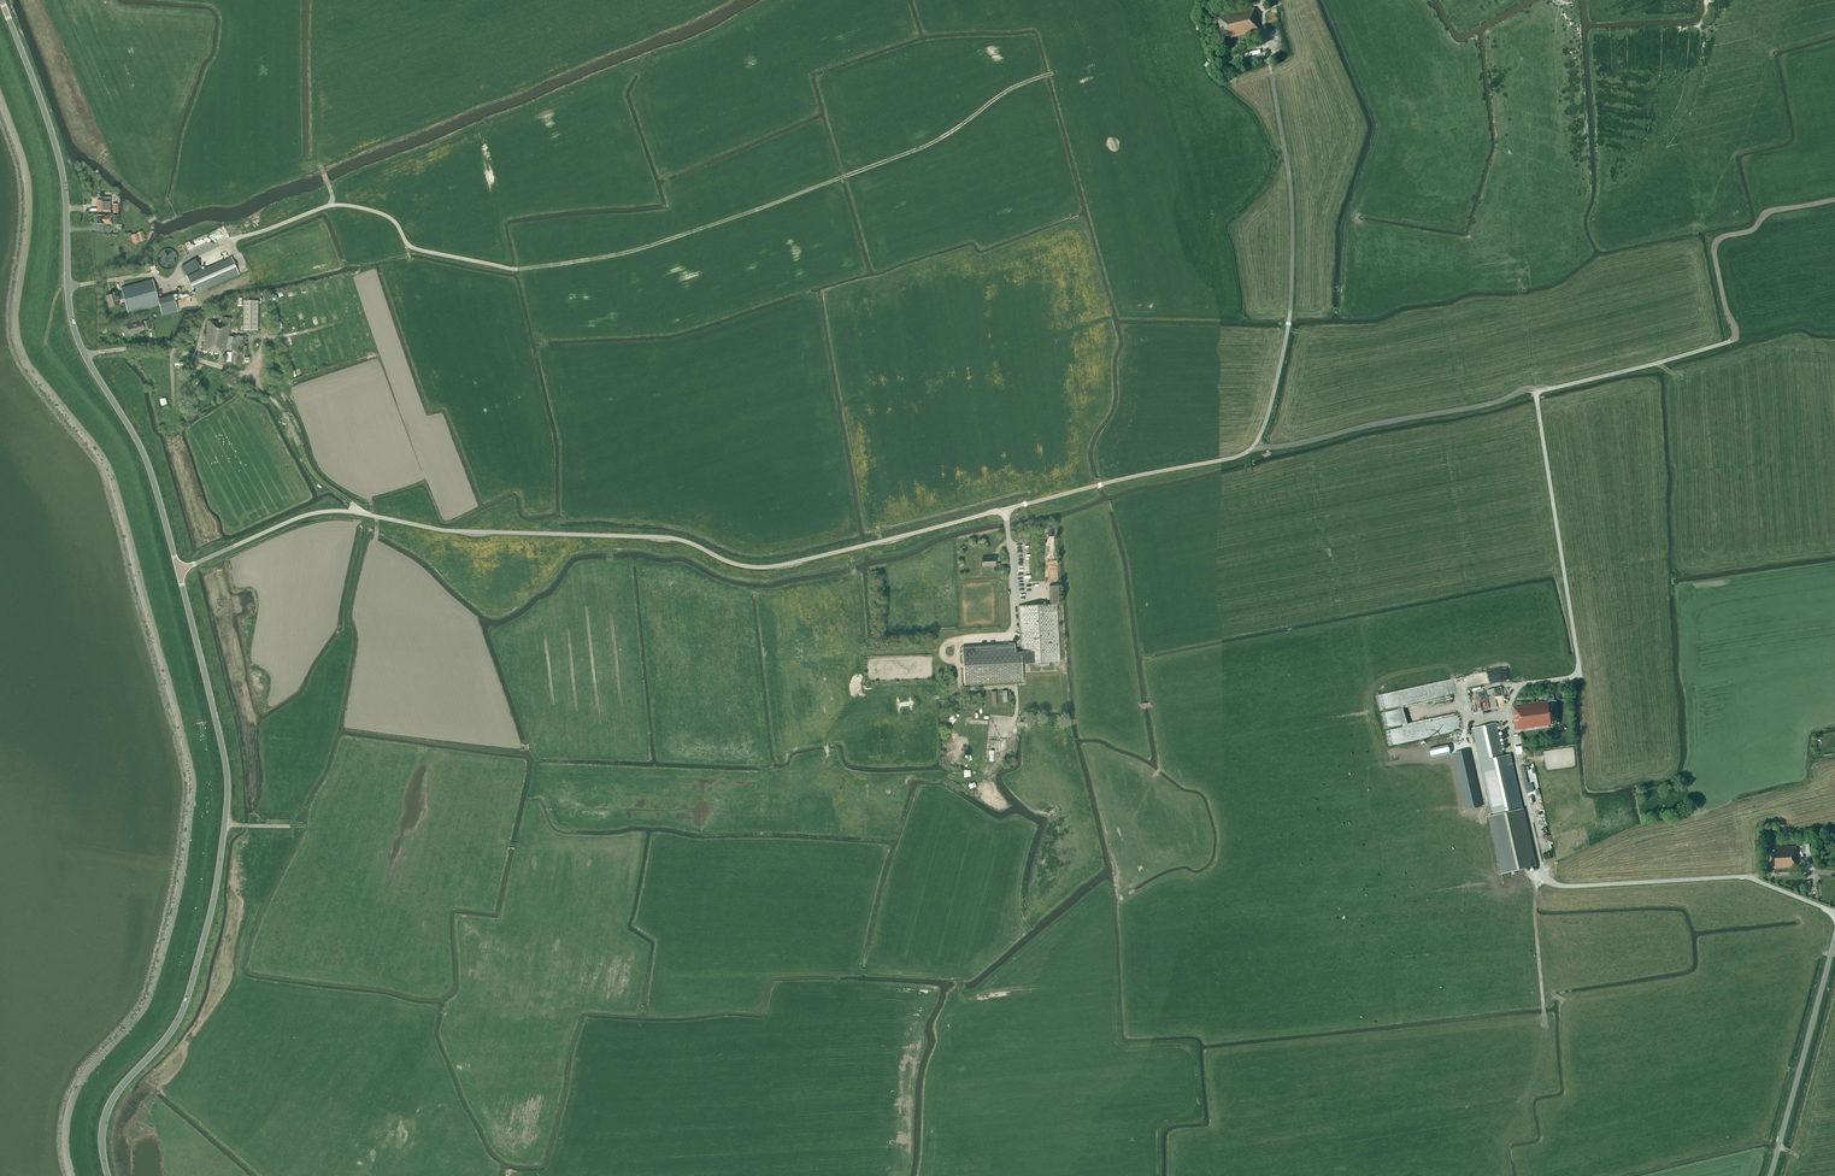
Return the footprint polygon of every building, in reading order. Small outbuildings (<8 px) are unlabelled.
[(1256,13),(1254,7),(1224,14),(1224,13),(1217,14),(1222,38),(1230,36),(1231,37),(1261,31),(1257,13),(1256,13)] [(97,200),(97,212),(111,212),(111,197),(100,197),(100,200),(97,200)] [(97,215),(97,224),(112,224),(112,215),(97,215)] [(137,233),(131,235),(133,243),(139,241),(137,233)] [(170,249),(167,249),(166,249),(165,249),(164,249),(162,250),(161,251),(160,252),(159,253),(158,255),(157,256),(157,258),(157,259),(157,261),(157,263),(158,264),(159,265),(160,267),(161,268),(162,269),(164,269),(166,270),(167,270),(169,270),(170,269),(172,268),(173,268),(175,266),(176,265),(177,264),(177,262),(178,260),(178,259),(178,257),(177,255),(176,254),(175,252),(174,251),(172,250),(170,249)] [(187,276),(195,294),(239,275),(231,257),(187,276)] [(181,267),(182,269),(186,276),(200,267),(195,258),(186,264),(181,267)] [(158,299),(152,279),(121,288),(122,293),(117,294),(117,292),(110,294),(110,295),(106,296),(109,307),(119,304),(118,300),(119,300),(124,298),(128,314),(159,305),(162,315),(178,311),(173,295),(158,299)] [(258,331),(258,301),(243,301),(243,330),(258,331)] [(228,336),(230,325),(231,318),(219,316),(217,322),(208,321),(203,350),(220,353),(220,352),(225,353),(226,350),(234,351),(241,352),(244,336),(237,335),(236,337),(228,336)] [(127,326),(122,327),(125,335),(151,328),(148,320),(142,322),(141,320),(139,321),(140,322),(127,326)] [(1000,572),(1000,563),(996,564),(995,557),(982,558),(983,566),(993,566),(994,572),(1000,572)] [(1060,662),(1057,604),(1059,604),(1058,585),(1049,586),(1050,604),(1019,606),(1021,651),(1015,652),(1015,643),(963,646),(965,685),(1023,682),(1022,664),(1025,664),(1060,662)] [(1502,686),(1478,690),(1479,695),(1472,696),(1474,706),(1476,706),(1476,709),(1490,707),(1489,698),(1496,696),(1497,703),(1505,702),(1502,686)] [(1513,712),(1515,730),(1549,725),(1549,724),(1559,723),(1556,701),(1547,702),(1542,702),(1542,701),(1513,705),(1514,712),(1513,712)] [(954,723),(958,717),(952,714),(949,719),(954,723)] [(1493,815),(1489,816),(1502,874),(1536,866),(1511,754),(1504,756),(1496,723),(1474,728),(1493,815)] [(1000,755),(1001,745),(1003,746),(1004,742),(1001,742),(1001,740),(997,740),(995,754),(1000,755)] [(1534,783),(1530,784),(1525,765),(1521,765),(1529,793),(1536,791),(1534,783)] [(1796,861),(1797,861),(1796,844),(1797,844),(1797,840),(1765,842),(1766,867),(1773,867),(1774,867),(1775,868),(1796,867),(1796,861)]
